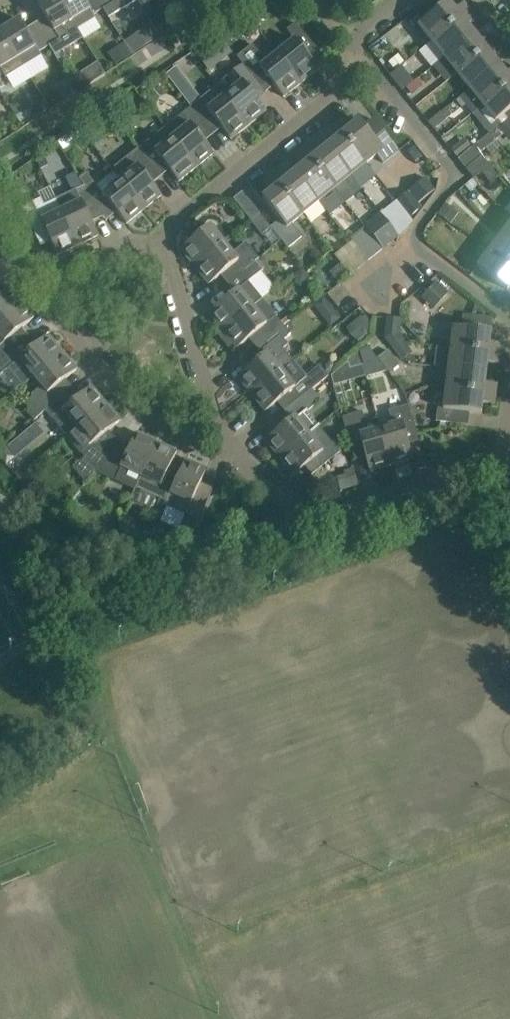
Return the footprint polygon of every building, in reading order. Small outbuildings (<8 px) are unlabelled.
[(36,23),(50,46),(56,56),(84,40),(78,29),(60,0),(44,0),(38,4),(46,17),(36,23)] [(78,29),(98,17),(96,14),(104,9),(98,0),(60,0),(78,29)] [(104,9),(109,18),(137,1),(137,0),(98,0),(104,9)] [(341,11),(352,2),(350,0),(331,0),(341,11)] [(418,26),(431,42),(470,10),(464,3),(455,10),(448,2),(418,26)] [(431,42),(444,58),(474,34),(468,26),(477,19),(470,10),(431,42)] [(247,17),(237,25),(245,35),(255,27),(247,17)] [(20,20),(2,30),(24,66),(41,56),(39,52),(43,50),(50,46),(36,23),(25,29),(20,20)] [(295,40),(278,53),(302,83),(319,69),(307,54),(315,47),(296,23),(287,30),(295,40)] [(152,25),(126,42),(134,55),(160,38),(152,25)] [(2,30),(0,31),(0,76),(3,74),(6,77),(9,75),(24,66),(2,30)] [(444,58),(457,74),(496,42),(490,34),(480,42),(474,34),(444,58)] [(126,42),(109,52),(117,65),(134,55),(126,42)] [(210,73),(233,54),(224,42),(200,61),(210,73)] [(457,74),(470,90),(500,66),(493,58),(503,50),(496,42),(457,74)] [(302,83),(278,53),(268,62),(253,44),(237,56),(244,64),(243,65),(263,89),(272,82),(284,97),(302,83)] [(97,63),(84,72),(92,83),(105,75),(97,63)] [(255,96),(263,89),(243,65),(235,72),(218,85),(219,87),(225,95),(249,125),(267,111),(255,96)] [(461,97),(474,113),(483,106),(509,84),(509,71),(506,74),(500,66),(470,90),(461,97)] [(176,67),(166,75),(175,86),(184,78),(176,67)] [(409,74),(399,83),(405,90),(413,84),(415,82),(409,74)] [(78,93),(71,81),(58,88),(66,101),(78,93)] [(483,106),(496,121),(509,111),(509,84),(483,106)] [(249,125),(225,95),(219,87),(202,101),(201,99),(191,107),(211,132),(220,125),(231,139),(249,125)] [(44,100),(32,107),(38,116),(49,109),(44,100)] [(112,102),(107,106),(111,113),(118,119),(124,112),(116,106),(116,107),(112,102)] [(191,107),(165,128),(197,167),(214,153),(202,139),(211,132),(191,107)] [(445,108),(428,122),(434,129),(451,115),(445,108)] [(399,151),(381,129),(372,136),(359,121),(351,128),(343,118),(336,124),(367,163),(377,155),(384,163),(399,151)] [(509,120),(499,128),(507,138),(509,136),(509,121),(509,120)] [(102,133),(94,123),(83,132),(90,142),(102,133)] [(335,140),(327,147),(360,188),(376,174),(367,163),(336,124),(327,131),(335,140)] [(165,128),(139,149),(158,173),(167,166),(179,181),(197,167),(165,128)] [(497,128),(486,137),(491,144),(503,135),(497,128)] [(486,137),(458,159),(466,169),(483,156),(480,153),(491,144),(486,137)] [(466,138),(451,149),(457,156),(471,145),(466,138)] [(312,144),(304,150),(335,189),(345,200),(360,188),(327,147),(319,153),(312,144)] [(150,180),(158,173),(139,149),(130,156),(113,169),(121,179),(145,209),(162,195),(150,180)] [(303,166),(295,173),(319,202),(328,214),(345,200),(335,189),(304,150),(296,157),(303,166)] [(483,156),(466,169),(473,178),(475,178),(482,172),(491,183),(499,176),(483,156)] [(280,169),(272,176),(303,215),(319,202),(295,173),(287,179),(280,169)] [(80,179),(85,186),(104,216),(114,208),(127,224),(145,209),(121,179),(103,193),(87,173),(80,179)] [(303,215),(272,176),(264,182),(271,192),(263,198),(280,220),(271,227),(288,249),(303,236),(292,223),(303,215)] [(426,177),(409,191),(418,203),(431,193),(436,189),(426,177)] [(99,236),(90,218),(101,213),(103,217),(104,216),(85,186),(76,190),(56,199),(78,245),(99,236)] [(78,245),(56,199),(44,205),(41,198),(22,207),(38,241),(49,237),(57,255),(78,245)] [(246,214),(252,221),(261,214),(256,207),(246,214)] [(502,234),(509,240),(509,213),(503,208),(490,224),(502,233),(502,234)] [(381,212),(364,224),(371,232),(374,236),(383,248),(399,235),(381,212)] [(181,249),(195,267),(224,243),(210,226),(181,249)] [(374,236),(371,232),(370,231),(353,245),(358,251),(360,253),(367,262),(383,249),(384,248),(383,248),(374,236)] [(489,250),(509,266),(509,240),(502,234),(489,250)] [(224,272),(231,280),(259,258),(246,241),(232,253),(224,243),(195,267),(209,284),(224,272)] [(489,250),(477,267),(507,290),(509,286),(509,266),(489,250)] [(263,298),(249,281),(262,270),(256,262),(259,259),(259,258),(231,280),(230,281),(237,290),(225,300),(209,313),(223,330),(263,298)] [(341,263),(331,272),(339,282),(350,273),(341,263)] [(304,268),(294,276),(303,286),(313,278),(304,268)] [(437,282),(430,289),(441,300),(449,292),(437,282)] [(20,300),(5,283),(0,287),(0,317),(20,300)] [(266,338),(283,324),(292,317),(290,315),(281,321),(263,298),(223,330),(218,334),(229,348),(234,344),(237,348),(259,331),(266,338)] [(26,339),(19,330),(34,318),(20,300),(0,317),(0,360),(26,339)] [(352,325),(367,312),(366,312),(362,306),(347,318),(352,325)] [(293,360),(284,348),(289,344),(285,338),(291,333),(283,324),(266,338),(259,344),(266,353),(253,364),(237,377),(251,394),(293,360)] [(453,327),(451,348),(500,354),(502,344),(490,342),(491,332),(453,327)] [(0,360),(0,376),(15,393),(24,385),(34,376),(63,352),(48,335),(34,347),(26,339),(0,360)] [(437,346),(435,367),(448,368),(486,373),(487,363),(499,364),(500,354),(451,348),(437,346)] [(388,348),(379,357),(390,371),(400,364),(388,348)] [(45,410),(67,393),(59,384),(77,369),(63,352),(34,376),(41,385),(32,394),(33,395),(25,402),(29,407),(26,409),(34,419),(45,410)] [(359,352),(349,359),(351,368),(363,364),(359,352)] [(312,388),(329,374),(326,371),(320,364),(306,376),(293,360),(251,394),(265,412),(288,393),(295,402),(312,388)] [(327,370),(326,371),(329,374),(336,368),(336,363),(330,361),(326,364),(327,370)] [(448,368),(446,389),(496,395),(497,384),(485,383),(486,373),(448,368)] [(45,410),(67,436),(106,404),(91,386),(74,401),(67,393),(45,410)] [(291,419),(265,440),(279,458),(319,426),(307,411),(322,399),(312,388),(295,402),(284,411),(291,419)] [(496,395),(446,389),(444,408),(438,407),(436,421),(468,425),(470,413),(481,414),(483,403),(495,405),(496,395)] [(89,447),(120,421),(106,404),(67,436),(85,456),(72,467),(86,483),(90,476),(94,471),(101,462),(89,447)] [(379,417),(378,418),(391,465),(413,459),(408,441),(418,438),(408,404),(389,410),(394,425),(382,428),(379,417)] [(391,465),(378,418),(367,421),(363,410),(342,416),(348,434),(358,431),(370,471),(391,465)] [(16,456),(44,432),(35,422),(8,445),(16,456)] [(319,426),(279,458),(294,475),(306,465),(313,474),(340,452),(336,447),(336,442),(332,442),(319,426)] [(94,471),(135,489),(136,487),(157,442),(136,433),(122,465),(105,457),(101,462),(94,471)] [(177,452),(157,442),(136,487),(167,501),(177,478),(167,473),(177,452)] [(177,478),(167,501),(166,505),(199,520),(211,493),(198,488),(207,469),(186,460),(177,478)] [(355,468),(346,470),(347,475),(337,478),(341,490),(360,484),(355,468)]
